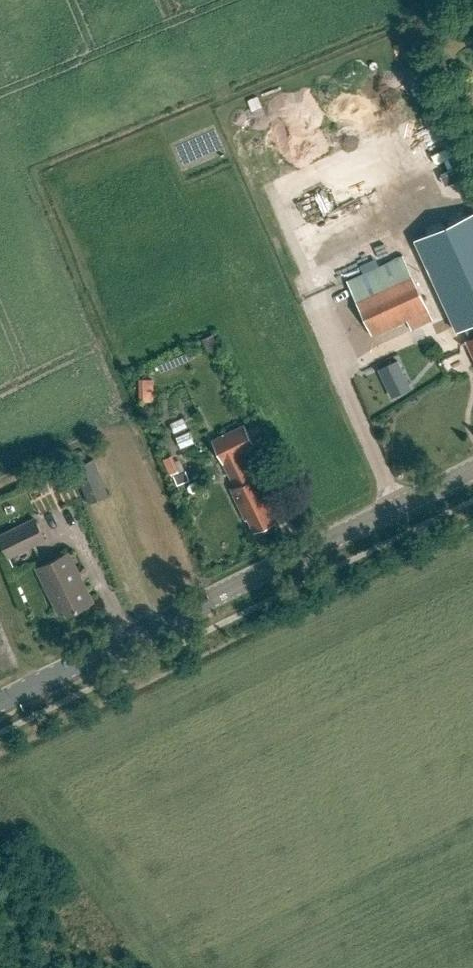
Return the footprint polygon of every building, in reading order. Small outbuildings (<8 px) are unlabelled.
[(420,253),(462,343),(469,340),(472,348),(472,228),(420,253)] [(429,311),(412,274),(403,255),(347,280),(373,337),(429,311)] [(411,389),(398,360),(378,370),(391,399),(411,389)] [(154,400),(154,379),(140,379),(140,400),(154,400)] [(255,476),(244,453),(256,447),(245,424),(212,440),(223,462),(235,486),(231,488),(246,520),(248,519),(255,532),(277,521),(255,476)] [(95,459),(74,466),(90,503),(109,495),(95,459)] [(186,472),(174,477),(178,486),(190,481),(186,472)] [(46,540),(34,517),(0,534),(0,542),(8,559),(46,540)] [(69,552),(37,568),(58,612),(65,609),(67,615),(93,602),(69,552)]
